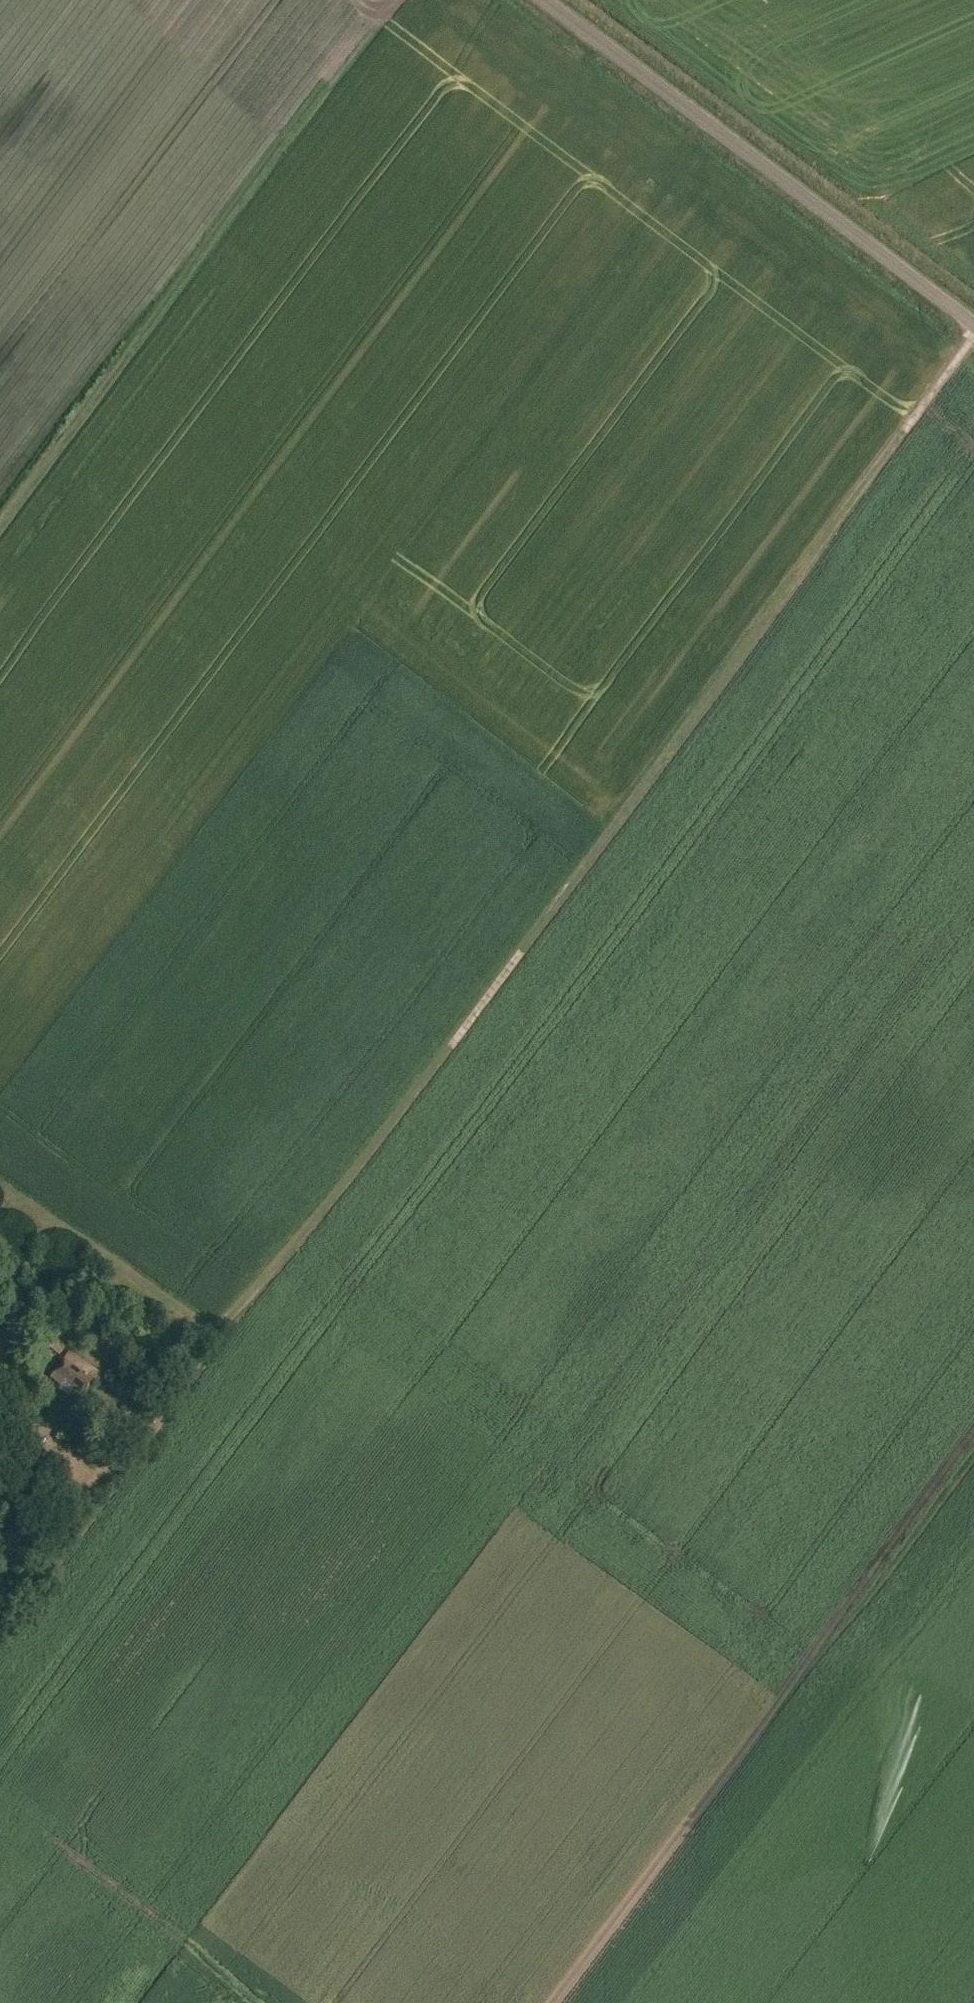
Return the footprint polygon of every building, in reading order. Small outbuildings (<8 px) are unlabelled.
[(51,1375),(62,1383),(66,1378),(83,1390),(99,1369),(70,1349),(51,1375)]
